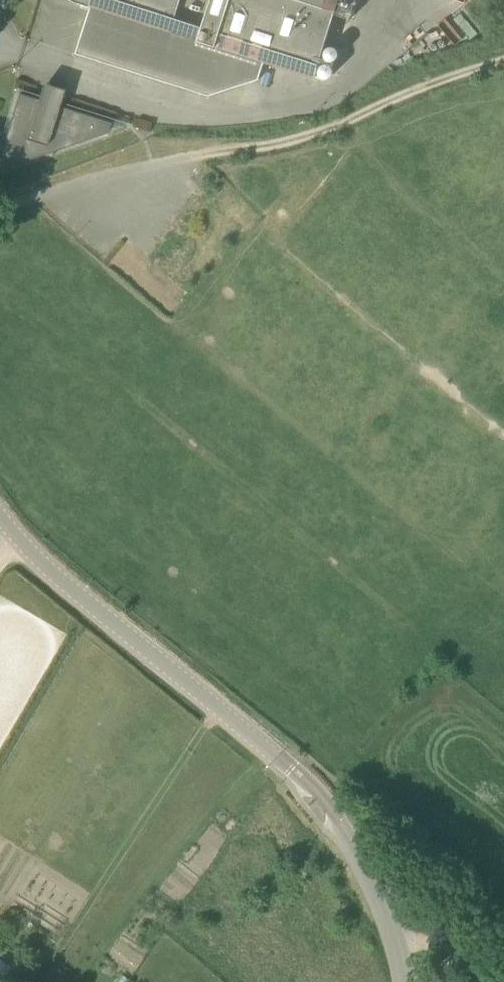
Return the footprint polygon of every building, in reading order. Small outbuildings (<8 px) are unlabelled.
[(73,1),(75,2),(92,7),(77,53),(210,95),(260,80),(265,62),(315,78),(340,0),(72,0),(73,1)] [(19,94),(0,154),(0,170),(108,133),(111,123),(59,106),(64,89),(44,83),(38,100),(19,94)] [(12,970),(4,981),(29,981),(12,970)]
